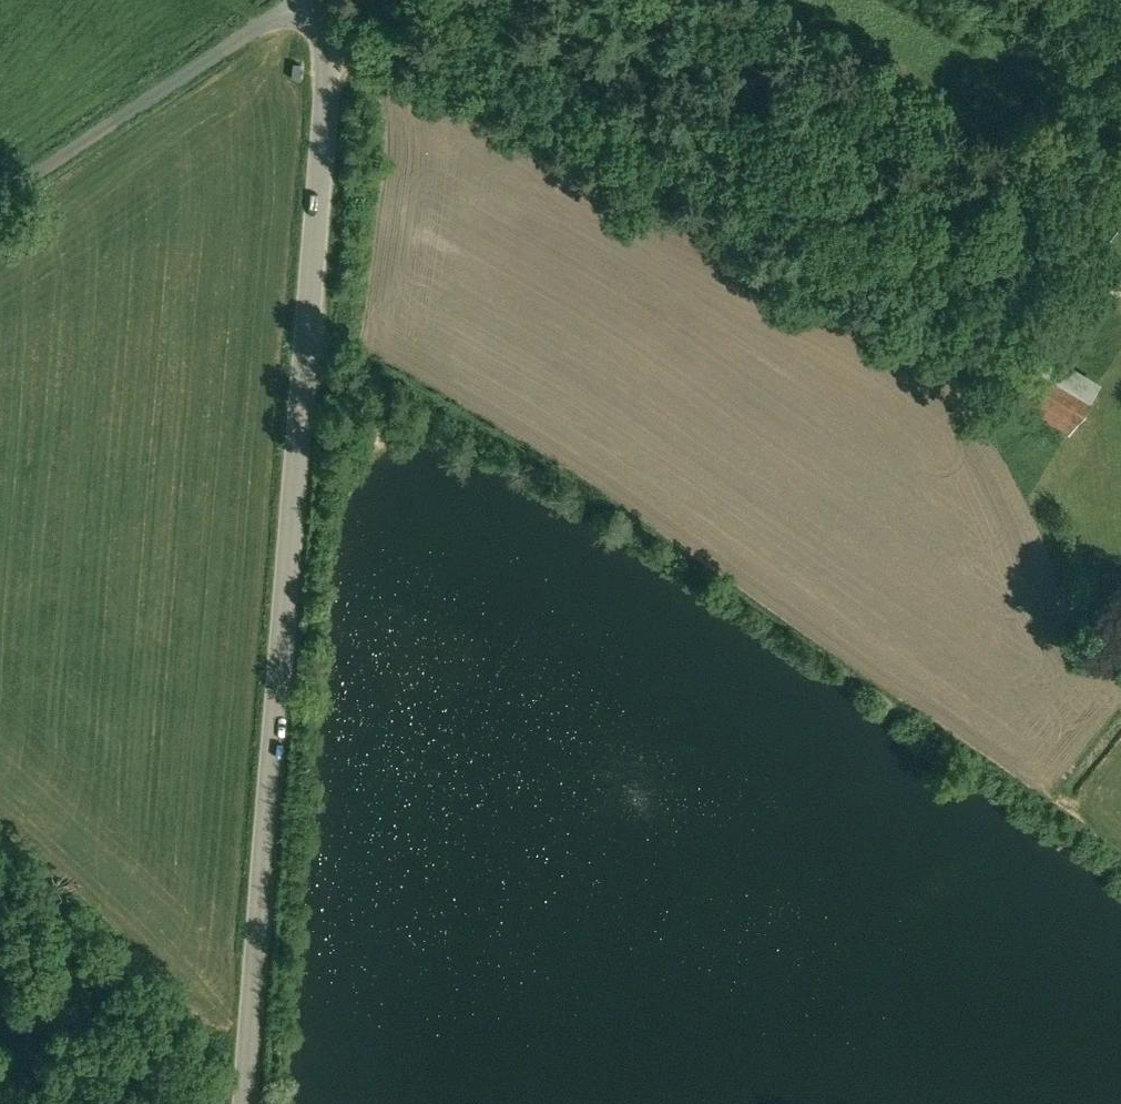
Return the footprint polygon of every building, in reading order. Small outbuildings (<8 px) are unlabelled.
[(1108,241),(1120,249),(1120,219),(1108,241)] [(1046,349),(1014,402),(1069,434),(1100,381),(1046,349)]
